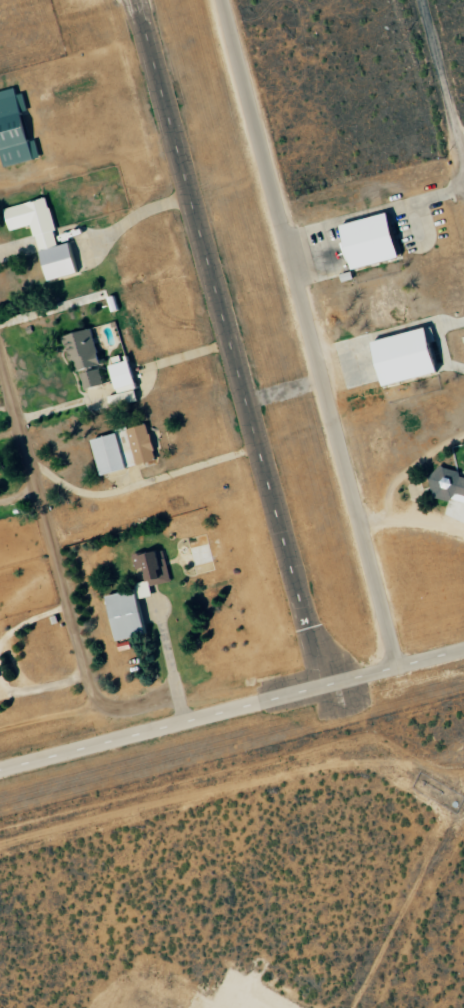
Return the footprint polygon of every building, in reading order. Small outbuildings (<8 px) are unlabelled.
[(34,160),(18,87),(0,91),(0,151),(3,167),(34,160)] [(6,208),(11,230),(34,224),(48,280),(79,273),(72,242),(59,245),(48,198),(6,208)] [(342,224),(352,269),(401,257),(391,213),(342,224)] [(374,340),(384,385),(440,372),(430,328),(374,340)] [(66,335),(75,372),(102,365),(93,329),(66,335)] [(81,373),(84,388),(104,385),(101,369),(81,373)] [(158,459),(148,422),(119,430),(129,467),(158,459)] [(93,440),(103,475),(129,468),(119,433),(93,440)] [(436,467),(430,495),(463,503),(463,474),(436,467)] [(116,641),(147,635),(140,598),(153,595),(151,585),(168,581),(163,550),(134,555),(137,569),(146,568),(149,581),(137,583),(138,589),(108,595),(116,641)]
